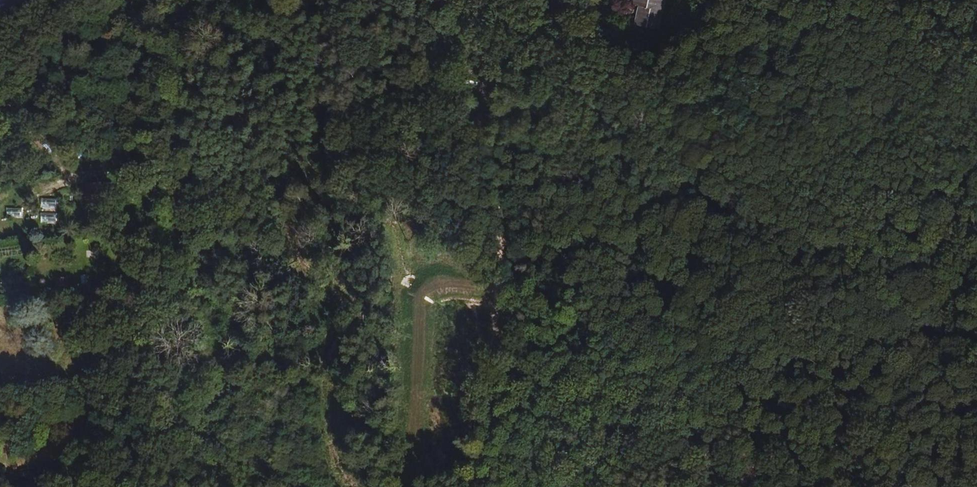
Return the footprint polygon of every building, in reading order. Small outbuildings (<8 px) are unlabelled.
[(657,30),(663,5),(659,4),(660,0),(633,0),(632,4),(639,6),(635,25),(657,30)] [(100,197),(100,185),(88,185),(88,197),(100,197)] [(89,285),(88,275),(80,276),(81,286),(89,285)] [(68,277),(55,278),(56,289),(69,288),(68,277)] [(82,400),(94,398),(92,390),(75,392),(76,404),(83,403),(82,400)]
